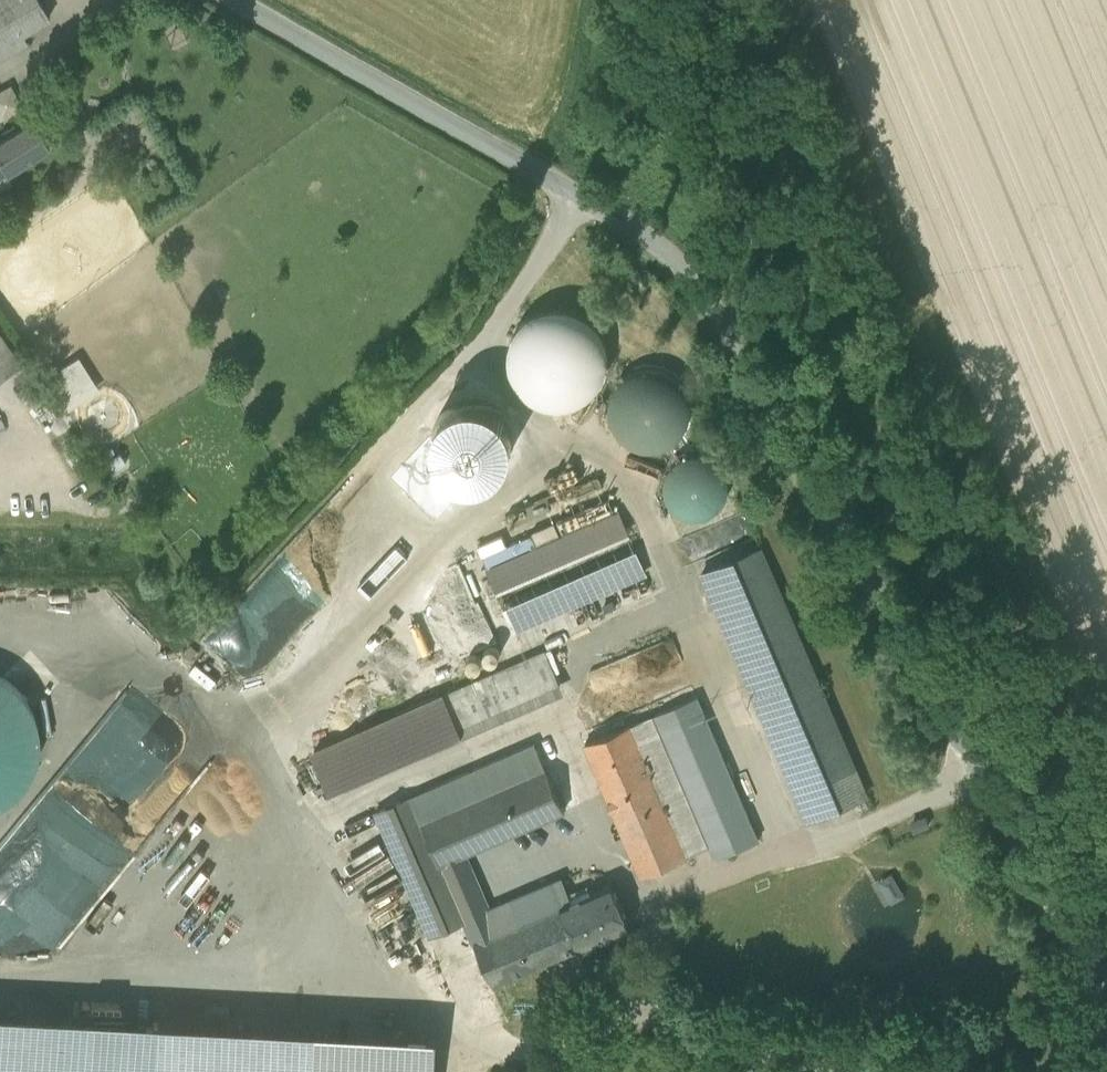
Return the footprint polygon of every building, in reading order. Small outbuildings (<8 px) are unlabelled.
[(26,42),(21,34),(48,19),(38,0),(0,0),(0,58),(26,42)] [(0,90),(0,111),(16,104),(8,87),(0,90)] [(0,140),(0,171),(3,169),(5,173),(47,147),(32,120),(0,140)] [(5,173),(3,169),(0,171),(0,189),(11,182),(5,173)] [(604,375),(607,356),(603,337),(592,321),(576,310),(557,307),(538,311),(522,322),(512,338),(508,357),(512,376),(523,392),(539,402),(558,406),(577,402),(593,391),(604,375)] [(0,334),(0,376),(20,362),(0,334)] [(79,359),(46,380),(64,408),(97,387),(79,359)] [(688,423),(691,407),(688,391),(679,378),(665,369),(649,366),(633,370),(620,379),(611,392),(608,408),(612,424),(621,437),(634,446),(650,449),(666,446),(680,437),(688,423)] [(726,497),(728,484),(725,472),(718,462),(708,455),(695,452),(683,455),(673,462),(666,473),(664,485),(666,497),(673,508),(684,515),(696,517),(709,514),(719,507),(726,497)] [(482,465),(443,487),(451,502),(491,480),(482,465)] [(598,476),(562,492),(566,502),(603,486),(598,476)] [(744,511),(686,536),(702,574),(761,549),(744,511)] [(302,664),(430,537),(390,525),(386,513),(375,517),(371,529),(379,536),(353,544),(358,550),(363,563),(337,572),(335,577),(325,581),(326,584),(304,591),(308,579),(321,583),(314,576),(333,570),(320,566),(317,556),(323,537),(310,550),(311,555),(285,564),(291,582),(287,596),(306,615),(292,661),(294,669),(301,667),(302,664)] [(619,514),(489,571),(514,629),(644,572),(619,514)] [(866,796),(761,549),(702,574),(807,821),(866,796)] [(546,650),(314,752),(329,785),(560,684),(546,650)] [(0,832),(0,944),(57,948),(62,953),(216,766),(121,686),(0,832)] [(758,841),(696,697),(654,714),(710,846),(716,859),(758,841)] [(710,846),(655,715),(630,726),(686,856),(710,846)] [(630,726),(630,725),(585,744),(641,875),(686,856),(630,726)] [(440,865),(421,822),(545,768),(535,743),(375,812),(430,937),(464,922),(440,865)] [(545,768),(421,822),(440,865),(464,855),(564,811),(545,768)] [(540,915),(498,933),(464,855),(440,865),(464,922),(492,985),(542,964),(580,947),(562,906),(540,915)] [(552,884),(534,892),(540,905),(537,906),(540,915),(562,906),(552,884)] [(611,885),(562,906),(580,947),(629,926),(611,885)] [(542,964),(492,985),(506,1018),(556,996),(542,964)] [(437,1053),(438,1035),(0,1012),(0,1029),(437,1053)] [(0,1029),(0,1071),(436,1071),(437,1053),(0,1029)]
